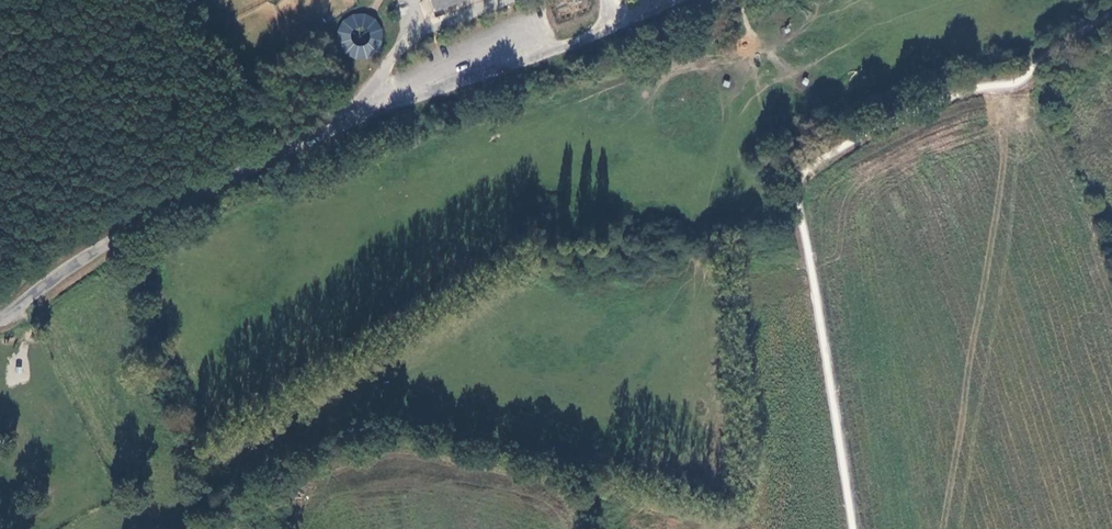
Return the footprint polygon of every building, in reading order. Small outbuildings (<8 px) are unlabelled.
[(434,12),(466,0),(429,0),(434,12)] [(380,14),(339,16),(341,57),(383,55),(380,14)]
